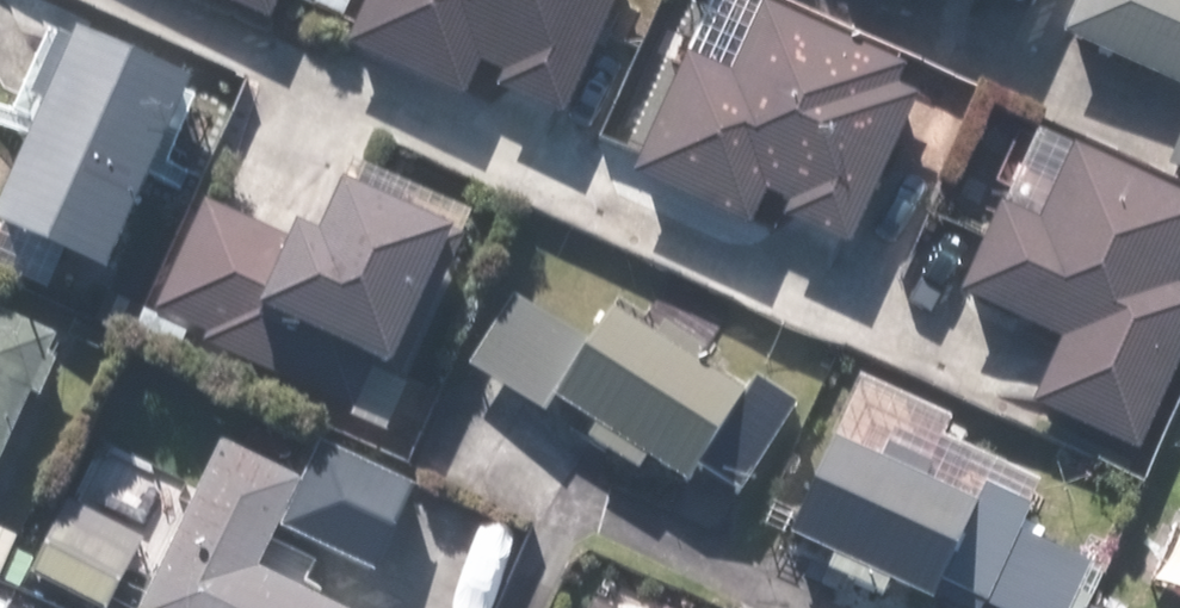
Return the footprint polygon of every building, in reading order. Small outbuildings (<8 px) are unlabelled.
[(259,26),(271,0),(203,0),(259,26)] [(459,103),(470,77),(491,86),(485,102),(555,133),(613,0),(364,0),(342,52),(459,103)] [(737,245),(752,211),(771,219),(767,228),(845,261),(910,111),(881,98),(891,74),(717,0),(706,0),(622,195),(737,245)] [(968,15),(975,0),(937,0),(968,15)] [(1047,48),(1179,104),(1179,0),(1068,0),(1047,48)] [(25,268),(18,286),(84,314),(92,297),(175,102),(51,50),(0,169),(0,258),(25,268)] [(1153,172),(1179,184),(1179,109),(1153,172)] [(1179,354),(1179,303),(1167,297),(1179,267),(1179,214),(1036,153),(1004,226),(983,217),(944,309),(1048,353),(1021,416),(1133,463),(1179,354)] [(172,366),(183,342),(379,430),(468,230),(314,162),(302,188),(268,173),(246,222),(199,201),(143,324),(132,319),(121,343),(172,366)] [(601,324),(579,358),(487,298),(454,372),(538,426),(548,413),(583,436),(573,451),(632,489),(641,474),(672,495),(683,478),(729,507),(796,405),(750,376),(729,408),(683,378),(694,361),(651,332),(639,350),(601,324)] [(31,370),(42,346),(0,327),(0,437),(14,406),(29,413),(45,376),(31,370)] [(965,516),(916,495),(923,478),(879,459),(872,475),(815,450),(770,550),(810,568),(801,586),(851,607),(866,607),(871,595),(900,607),(925,607),(930,596),(956,607),(1082,607),(1093,585),(1004,545),(1024,498),(982,479),(965,516)] [(290,495),(208,456),(136,607),(301,607),(248,583),(290,495)] [(59,503),(14,581),(62,607),(98,607),(134,546),(59,503)] [(574,607),(603,607),(578,598),(574,607)]
